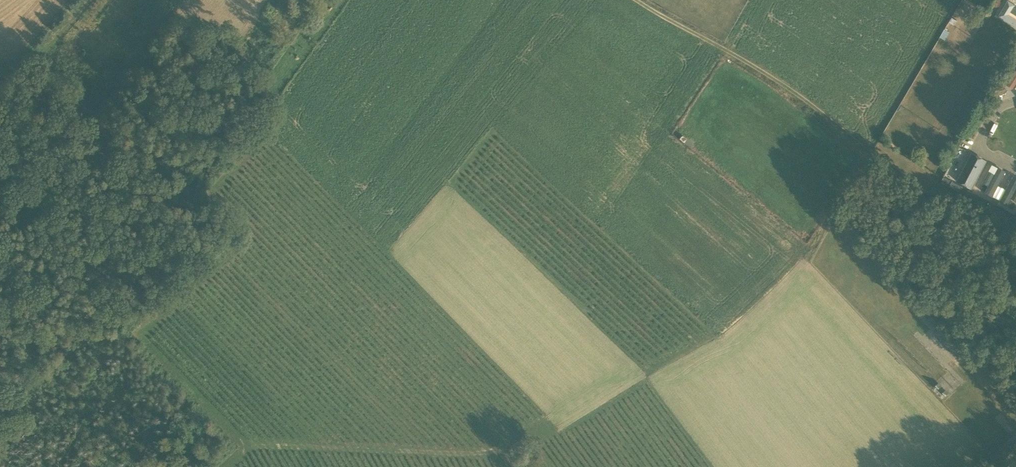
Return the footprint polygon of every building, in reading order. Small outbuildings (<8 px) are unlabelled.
[(1010,13),(1005,21),(1015,27),(1015,16),(1010,13)] [(1007,85),(1013,88),(1015,83),(1015,71),(1007,85)] [(987,162),(971,153),(956,181),(972,190),(987,162)] [(992,197),(1006,172),(998,168),(994,174),(989,171),(982,183),(988,186),(984,193),(992,197)] [(1013,176),(1000,202),(1008,206),(1011,200),(1015,202),(1015,177),(1013,176)] [(974,199),(977,195),(952,182),(949,187),(959,192),(969,197),(974,199)] [(988,207),(991,202),(977,195),(974,199),(979,202),(988,207)] [(997,205),(995,210),(1004,216),(1014,221),(1015,222),(1015,215),(997,205)]
